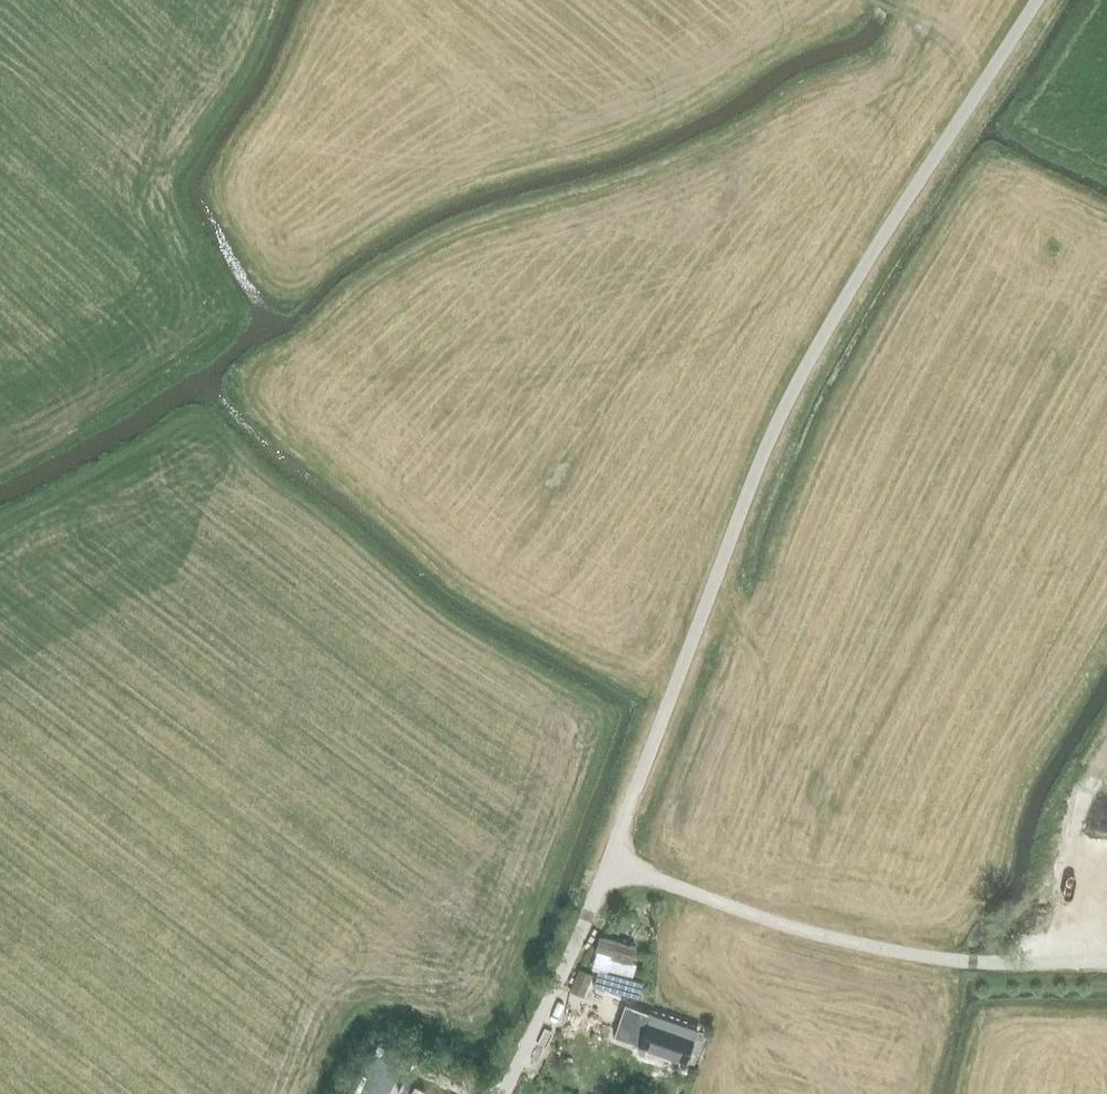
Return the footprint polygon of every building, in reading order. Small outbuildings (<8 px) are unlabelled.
[(632,964),(637,947),(600,938),(595,954),(610,958),(632,964)] [(606,972),(632,979),(635,964),(632,964),(610,958),(606,972)] [(578,969),(570,991),(582,996),(591,974),(578,969)] [(642,981),(632,979),(606,972),(598,970),(593,986),(638,998),(642,981)] [(696,1031),(696,1030),(648,1014),(625,1006),(614,1037),(638,1045),(685,1062),(689,1052),(697,1055),(704,1034),(696,1031)] [(401,1070),(368,1053),(346,1093),(388,1093),(401,1070)]
